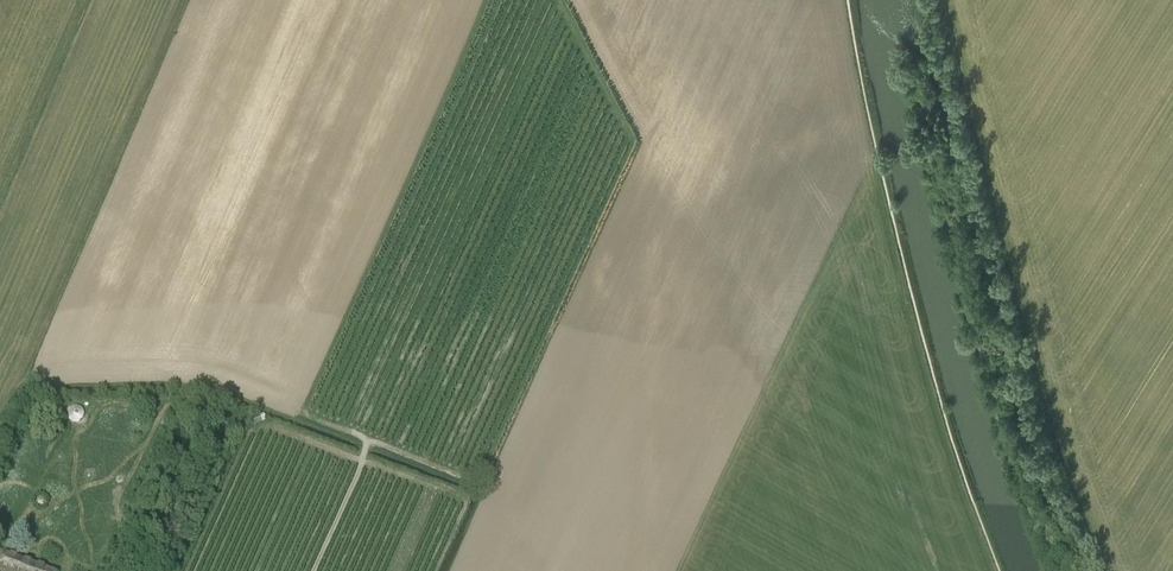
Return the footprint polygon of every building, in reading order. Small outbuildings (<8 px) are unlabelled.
[(72,421),(75,422),(78,422),(81,421),(83,418),(84,416),(84,412),(82,410),(80,408),(77,407),(74,407),(71,408),(69,410),(68,413),(68,416),(70,419),(72,421)] [(252,419),(254,425),(266,420),(263,415),(252,419)] [(4,552),(0,562),(0,570),(55,570),(4,552)]
